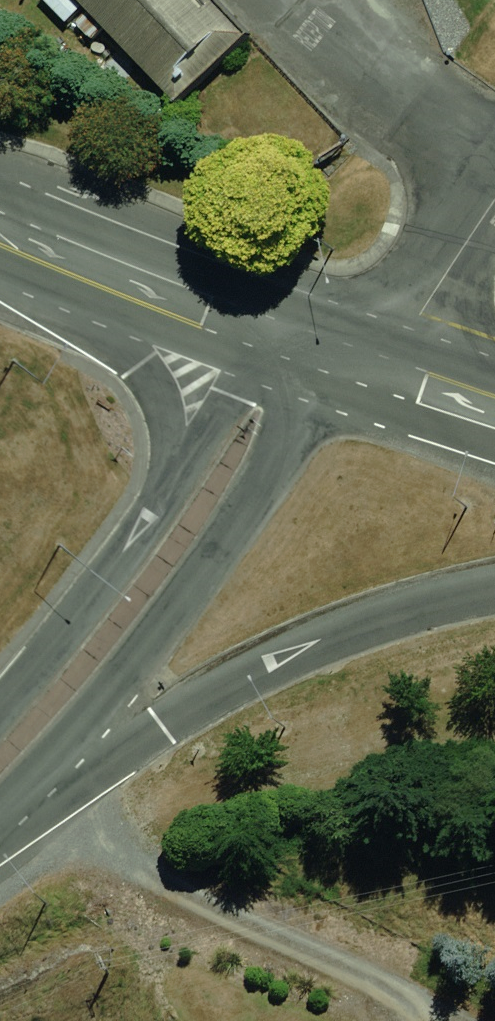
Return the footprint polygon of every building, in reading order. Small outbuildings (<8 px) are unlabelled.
[(213,0),(53,0),(82,29),(92,18),(174,99),(243,30),(213,0)]
